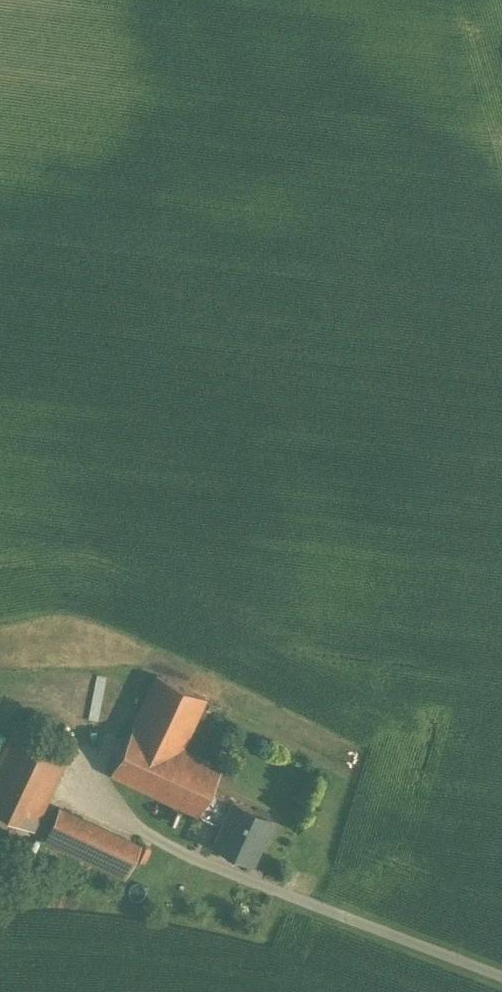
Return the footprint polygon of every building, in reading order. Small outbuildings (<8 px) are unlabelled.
[(203,697),(156,675),(110,771),(197,812),(199,809),(208,789),(219,765),(179,747),(203,697)] [(14,727),(0,756),(0,813),(30,827),(66,751),(14,727)] [(269,816),(231,799),(231,800),(208,789),(199,809),(221,820),(211,842),(249,859),(269,816)] [(138,844),(57,807),(42,839),(123,877),(138,844)]
